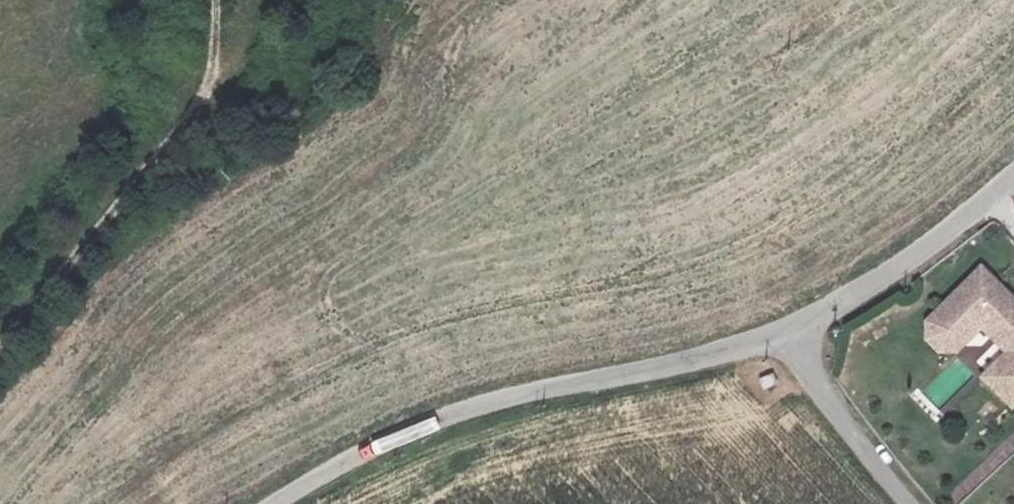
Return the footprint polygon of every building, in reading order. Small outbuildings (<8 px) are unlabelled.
[(949,324),(968,343),(982,348),(985,346),(992,339),(1013,362),(1013,318),(1013,317),(1013,307),(990,283),(949,324)] [(968,343),(949,324),(936,337),(936,354),(948,366),(966,365),(982,348),(968,343)] [(985,346),(1011,373),(1013,370),(1013,362),(992,339),(985,346)] [(1011,373),(992,392),(1013,414),(1013,370),(1011,373)]
